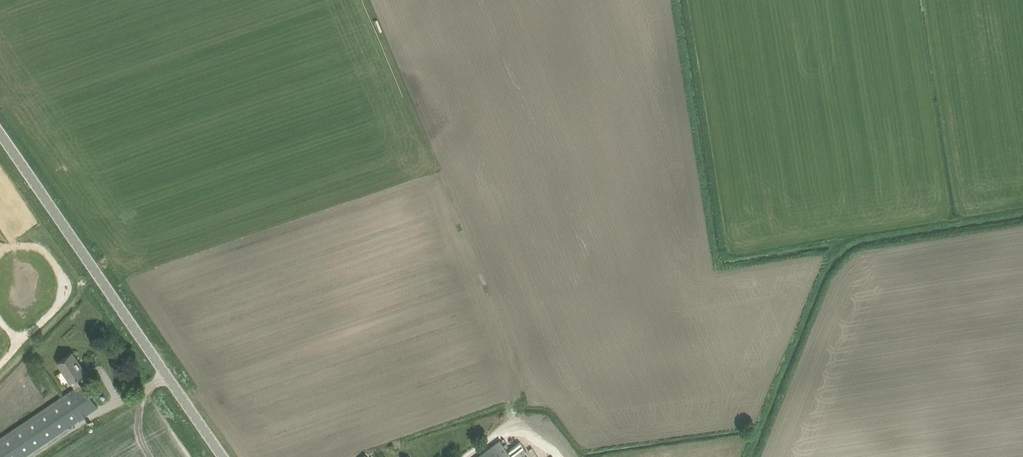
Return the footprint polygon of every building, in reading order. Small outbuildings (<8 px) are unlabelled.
[(72,351),(57,361),(70,380),(75,387),(0,438),(0,456),(22,456),(98,406),(82,382),(80,384),(76,376),(85,370),(72,351)] [(110,426),(103,429),(105,437),(123,430),(118,418),(108,421),(110,426)] [(525,453),(524,452),(527,450),(520,442),(517,444),(508,451),(506,447),(503,444),(500,439),(476,456),(528,456),(525,453)]
